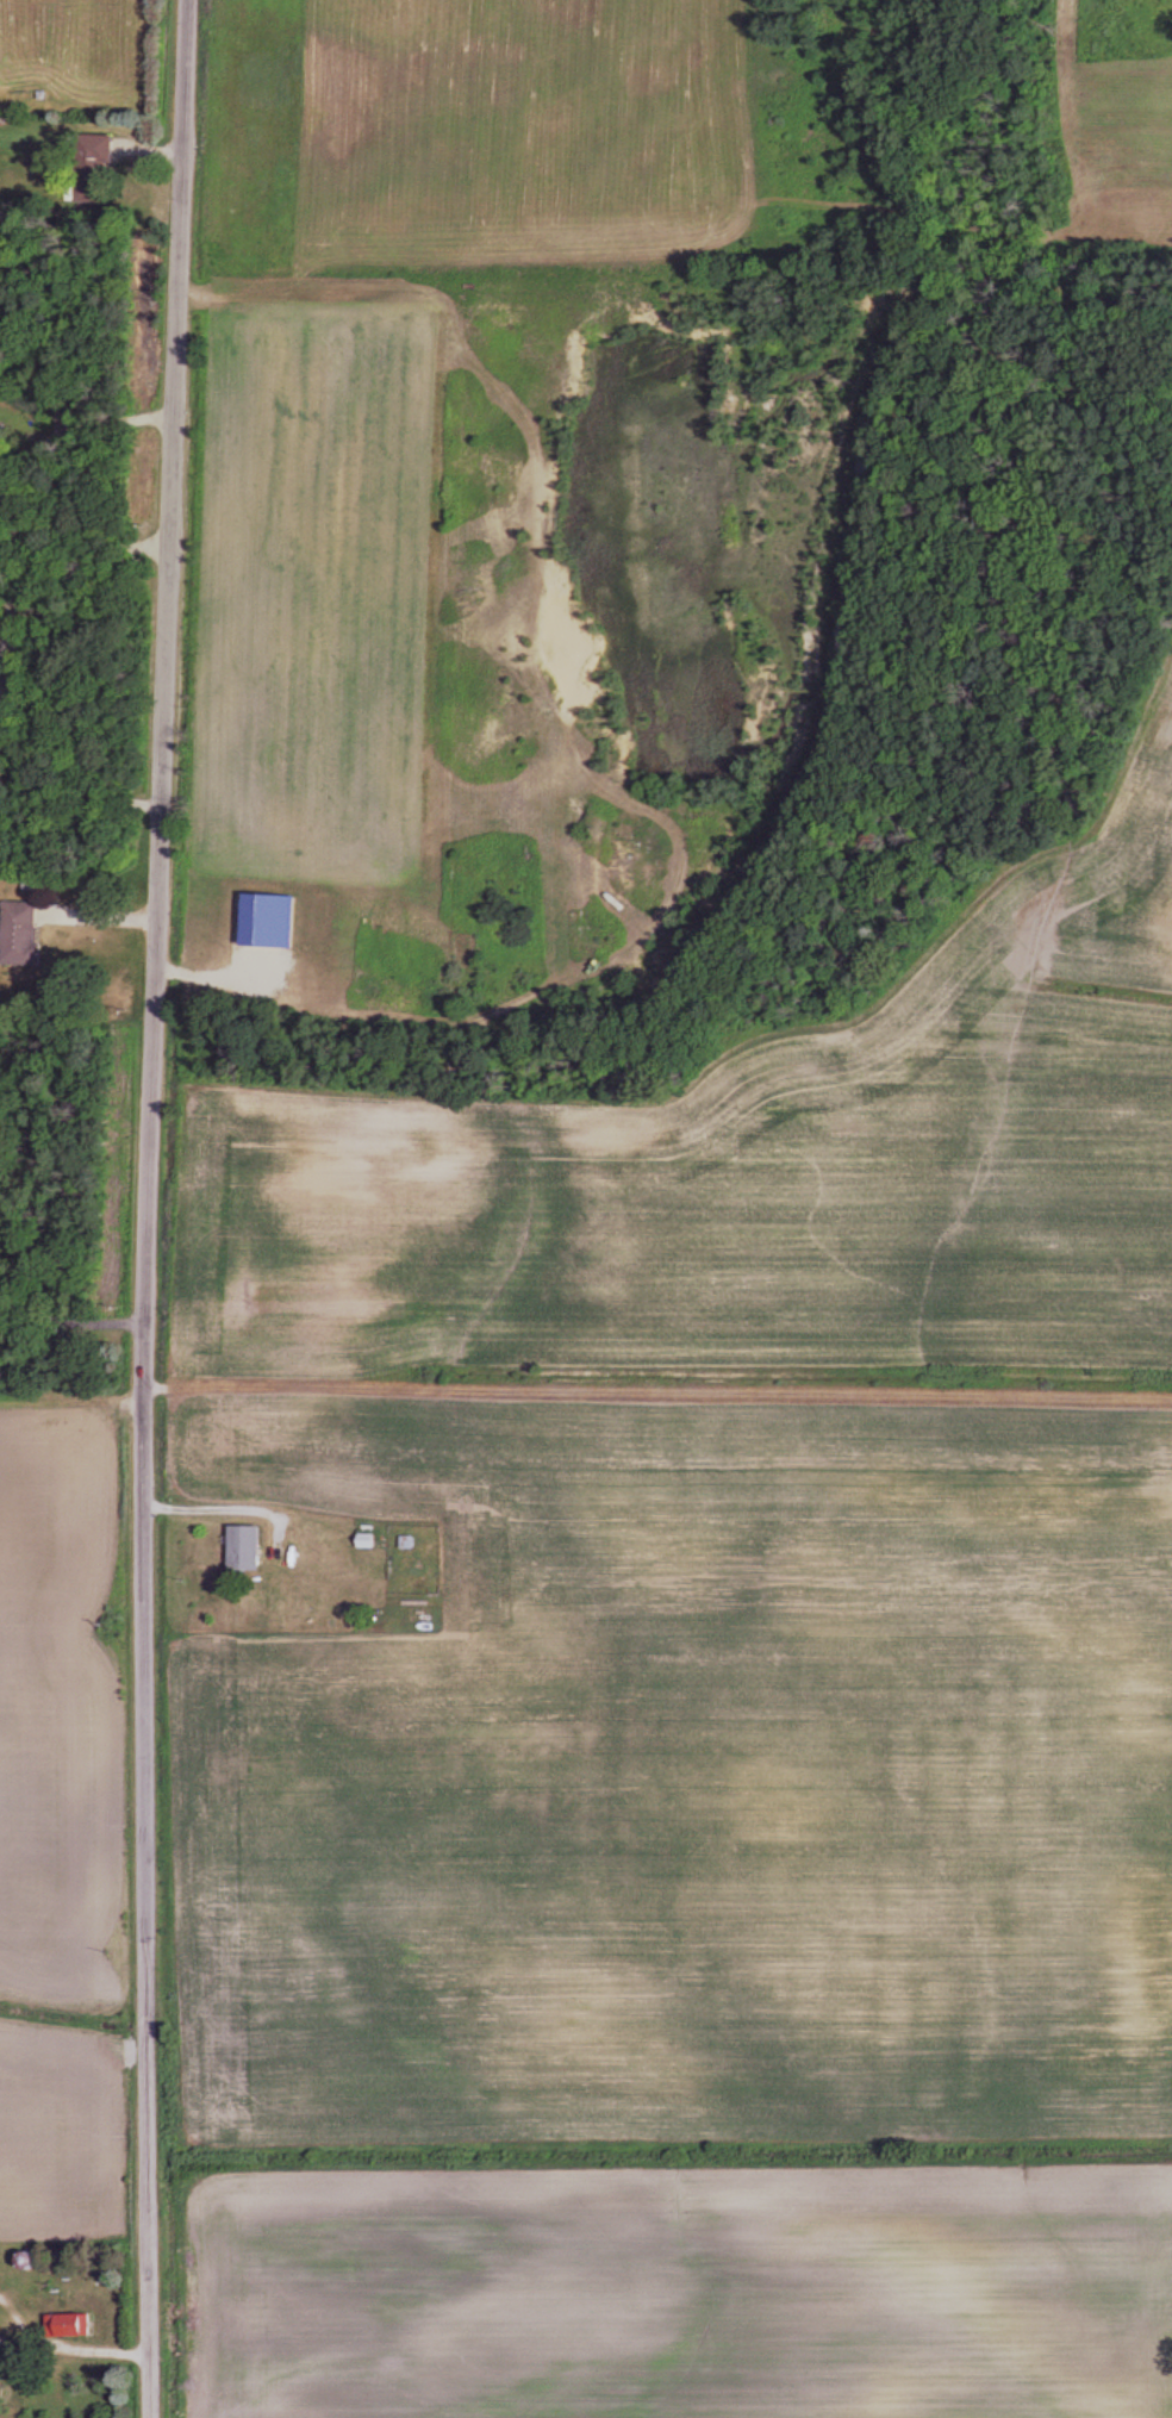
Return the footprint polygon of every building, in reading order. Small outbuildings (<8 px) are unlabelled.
[(91,174),(109,175),(109,165),(120,165),(120,135),(91,134),(91,174)] [(48,967),(49,946),(45,946),(46,904),(12,902),(9,965),(48,967)] [(232,1572),(267,1572),(267,1527),(232,1527),(232,1572)] [(361,1547),(379,1547),(379,1535),(361,1535),(361,1547)] [(419,1549),(419,1537),(401,1537),(401,1549),(419,1549)] [(96,2314),(60,2314),(60,2332),(96,2332),(96,2314)]
